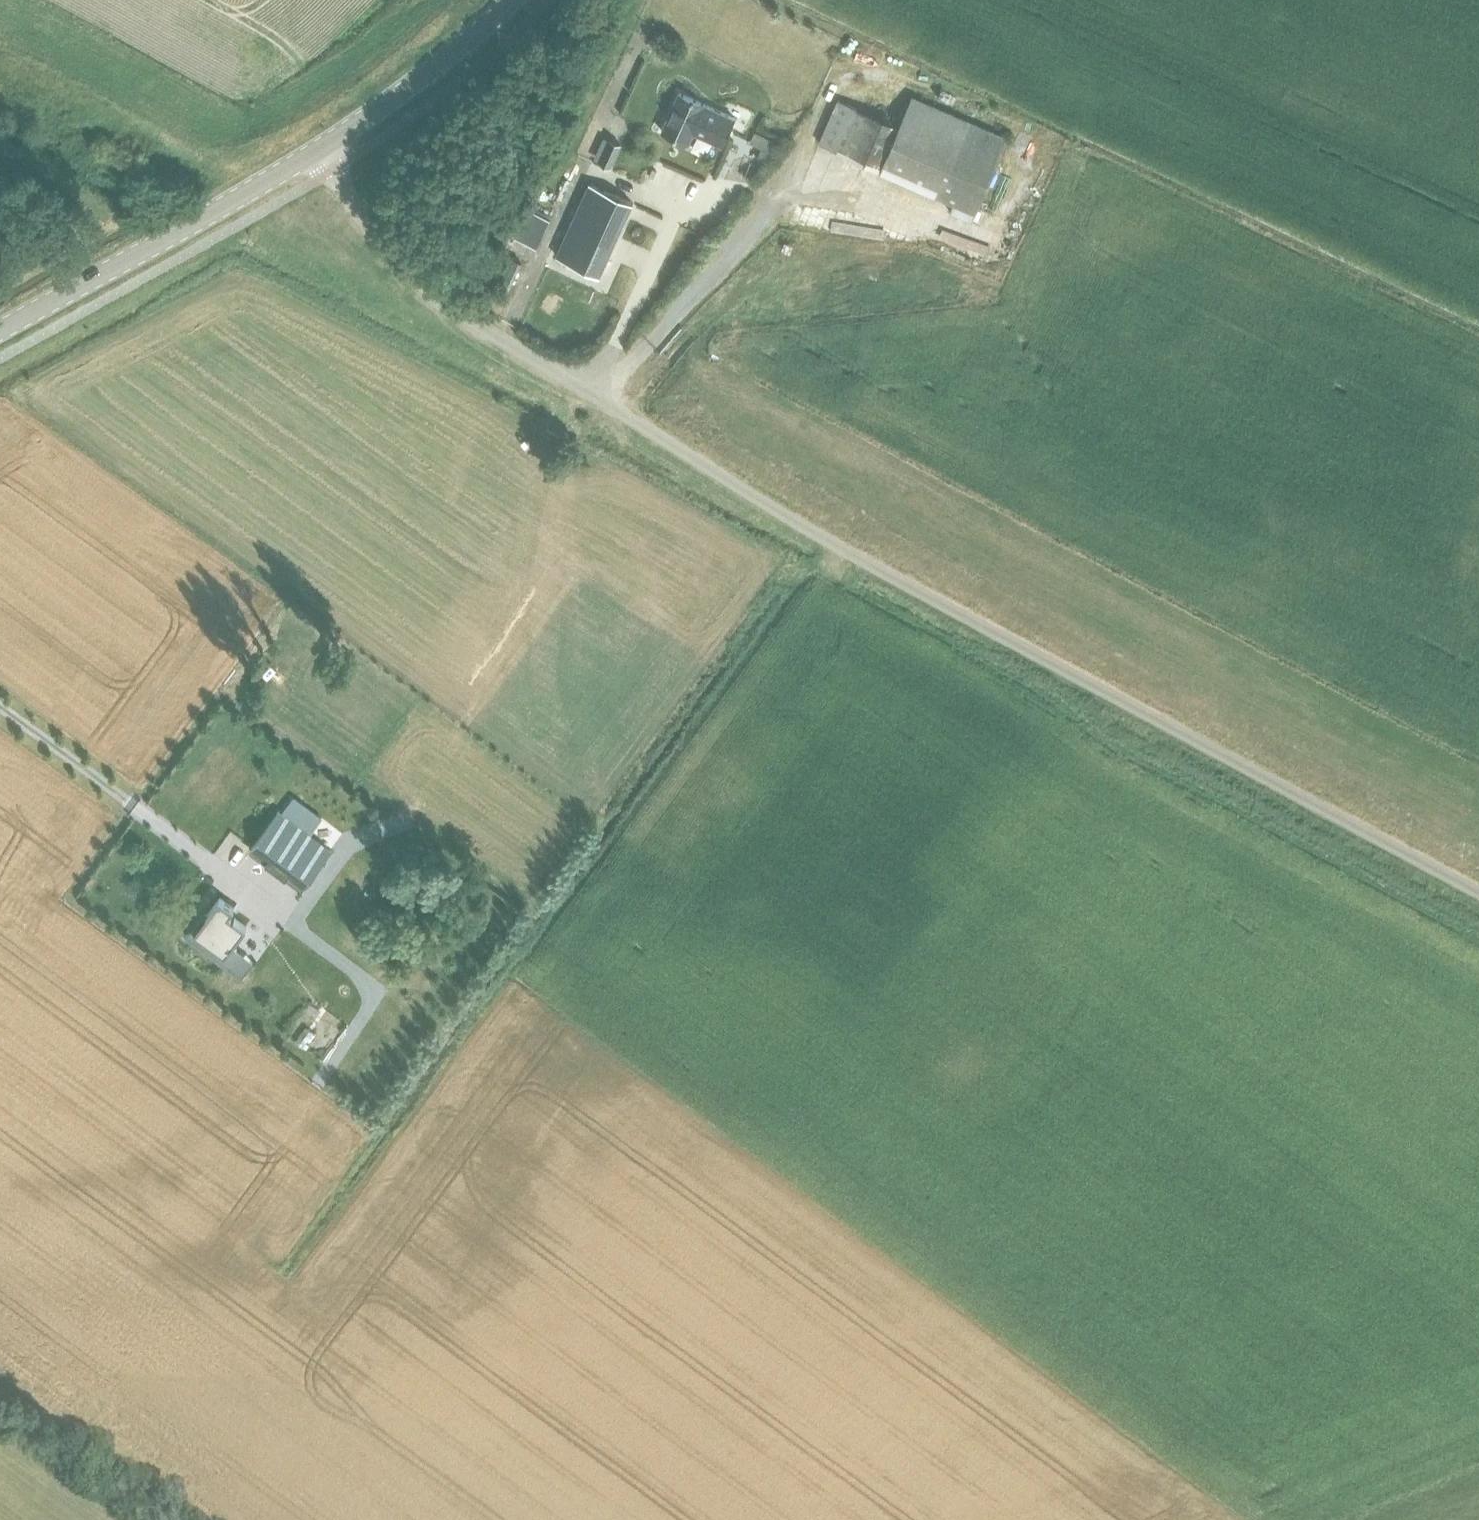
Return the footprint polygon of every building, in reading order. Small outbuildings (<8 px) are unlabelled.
[(678,92),(660,131),(687,143),(692,132),(721,145),(733,118),(678,92)] [(840,147),(978,207),(1008,137),(913,96),(898,129),(856,110),(857,107),(839,99),(820,142),(838,151),(840,147)] [(613,165),(620,145),(621,146),(624,137),(609,132),(606,140),(607,140),(599,160),(613,165)] [(590,182),(557,255),(600,275),(633,202),(590,182)] [(522,233),(543,242),(556,213),(536,204),(522,233)] [(956,245),(973,250),(976,239),(958,235),(956,245)] [(279,803),(256,841),(315,877),(338,839),(279,803)] [(189,931),(187,935),(242,977),(243,975),(230,965),(241,950),(233,944),(247,925),(230,913),(235,907),(220,896),(207,914),(208,915),(202,923),(199,921),(191,932),(189,931)]
